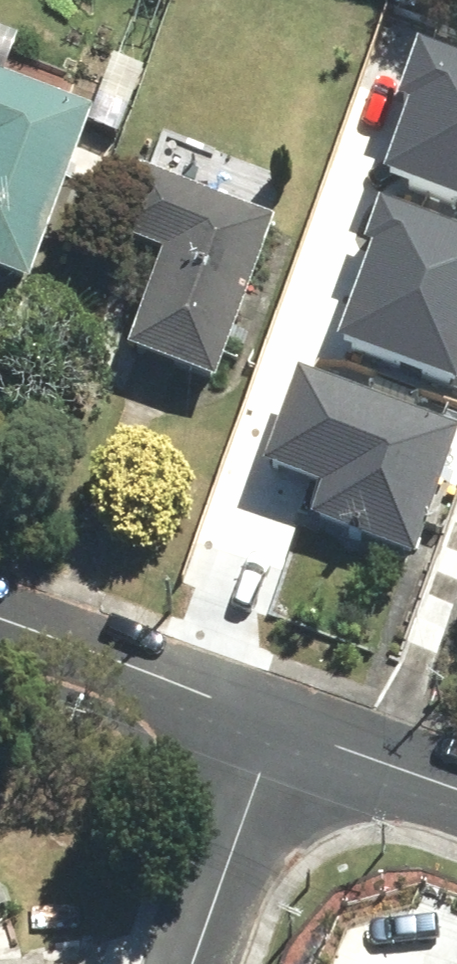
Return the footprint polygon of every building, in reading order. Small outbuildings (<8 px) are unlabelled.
[(387,164),(456,188),(456,48),(417,34),(398,89),(412,94),(387,164)] [(34,277),(96,97),(0,64),(0,265),(34,277)] [(131,353),(221,385),(280,219),(146,171),(122,239),(166,254),(131,353)] [(380,192),(366,232),(378,236),(340,344),(456,384),(456,218),(380,192)] [(302,366),(267,462),(326,483),(314,515),(418,553),(456,447),(456,422),(302,366)]
